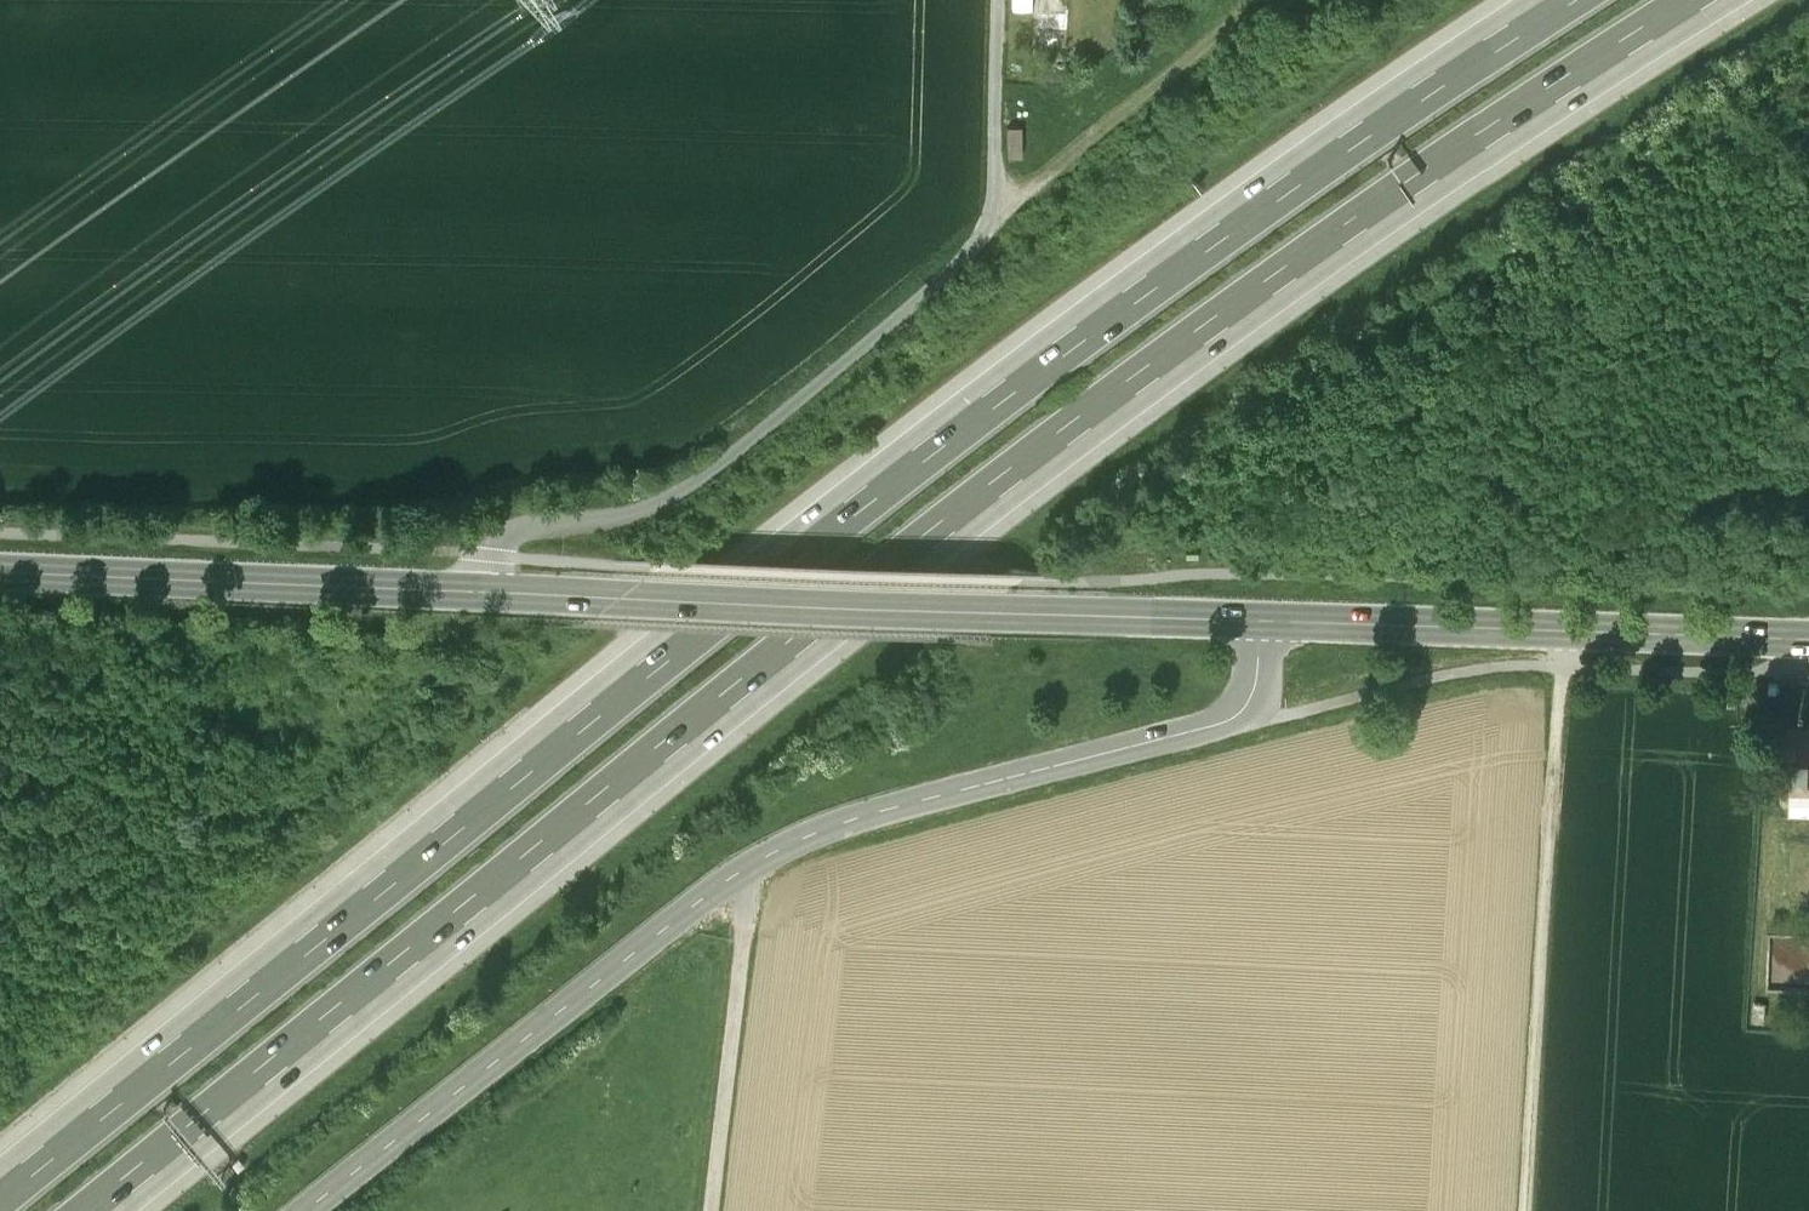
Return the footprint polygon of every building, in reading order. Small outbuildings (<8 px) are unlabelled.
[(1009,120),(1011,152),(1025,151),(1024,119),(1009,120)] [(1787,728),(1785,780),(1808,782),(1808,729),(1787,728)] [(246,1167),(241,1161),(233,1167),(237,1173),(246,1167)]
